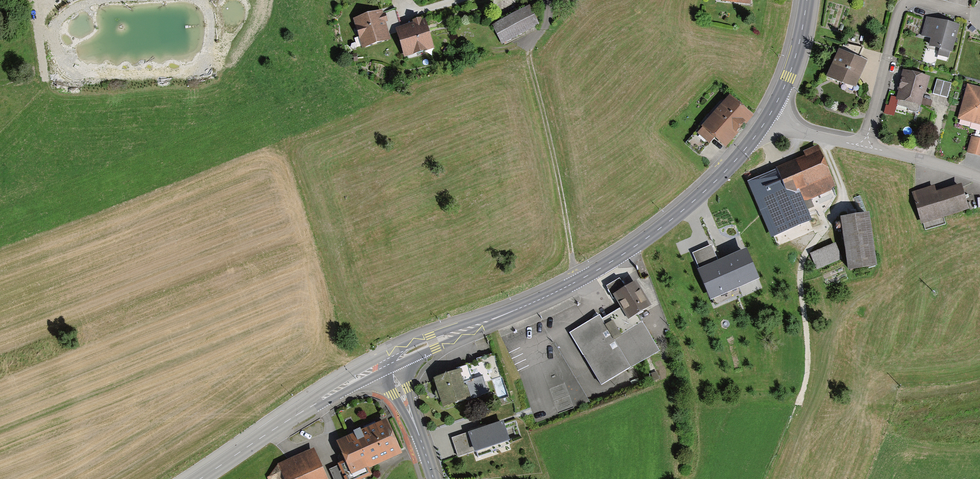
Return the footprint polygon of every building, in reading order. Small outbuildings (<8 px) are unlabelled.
[(537,24),(529,9),(495,28),(503,43),(537,24)] [(394,10),(355,22),(362,48),(390,40),(386,29),(398,25),(394,10)] [(959,24),(926,16),(921,34),(931,37),(929,45),(939,48),(938,55),(948,58),(950,51),(952,51),(959,24)] [(425,24),(400,31),(407,55),(432,48),(425,24)] [(866,66),(841,53),(828,78),(854,91),(866,66)] [(924,82),(899,75),(892,105),(916,111),(924,82)] [(951,84),(937,80),(933,94),(947,98),(951,84)] [(969,87),(960,121),(979,126),(979,90),(969,87)] [(722,103),(695,135),(719,155),(745,123),(722,103)] [(972,139),(967,154),(979,158),(979,141),(972,139)] [(777,168),(747,181),(772,237),(813,220),(808,209),(814,207),(811,199),(832,189),(832,188),(836,186),(818,145),(803,151),(805,155),(777,167),(777,168)] [(933,189),(915,194),(923,221),(965,209),(959,189),(934,195),(933,189)] [(868,218),(843,222),(851,273),(876,269),(868,218)] [(758,277),(745,249),(699,270),(711,297),(758,277)] [(599,318),(572,335),(602,383),(656,349),(635,315),(648,307),(635,285),(626,290),(620,281),(610,287),(623,309),(601,322),(599,318)] [(436,380),(446,408),(489,393),(484,379),(497,375),(491,358),(459,370),(460,372),(436,380)] [(501,424),(470,433),(476,451),(506,442),(501,424)] [(386,426),(340,443),(354,478),(356,478),(369,474),(365,465),(396,453),(386,426)] [(313,453),(283,466),(288,478),(324,478),(313,453)]
